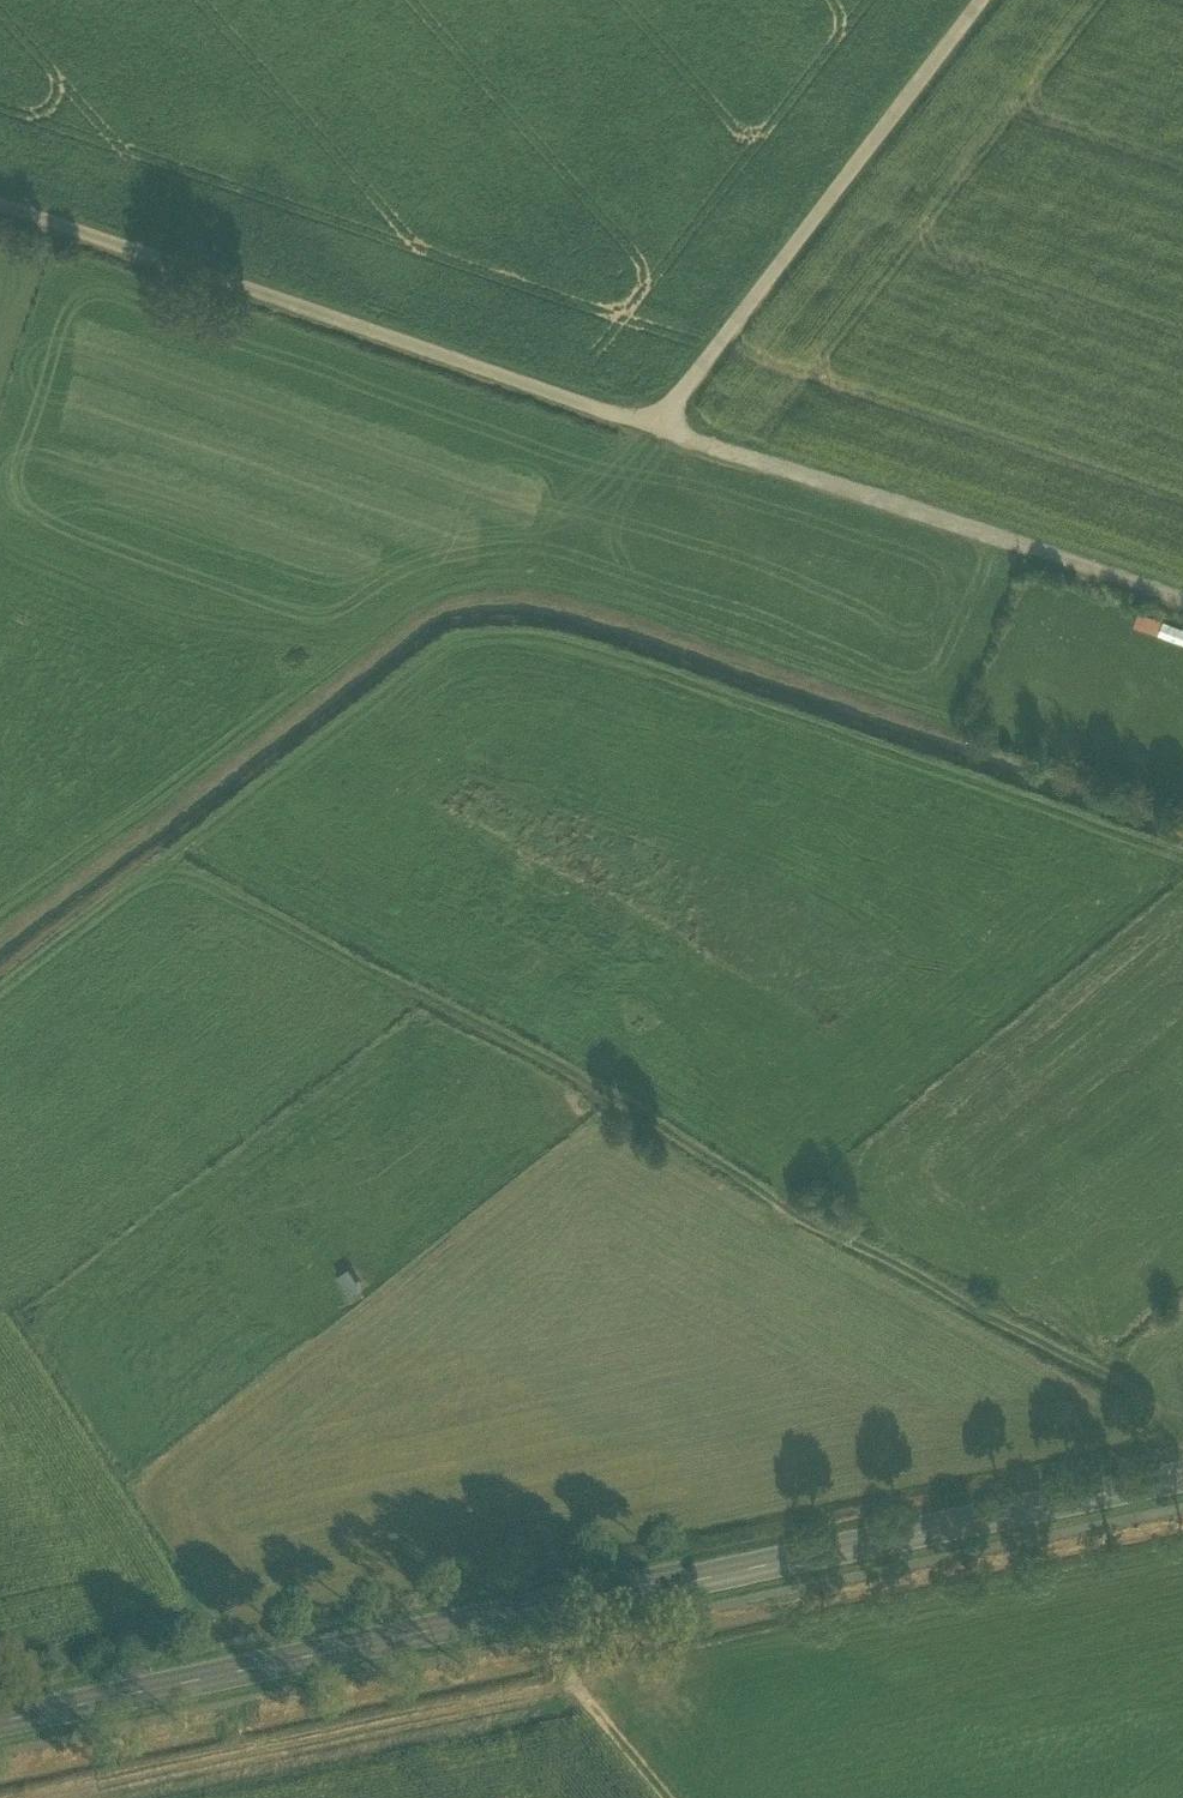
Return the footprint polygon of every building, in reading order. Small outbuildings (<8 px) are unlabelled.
[(1163,616),(1140,609),(1135,624),(1158,631),(1163,616)] [(346,1265),(334,1273),(346,1290),(357,1282),(346,1265)]
